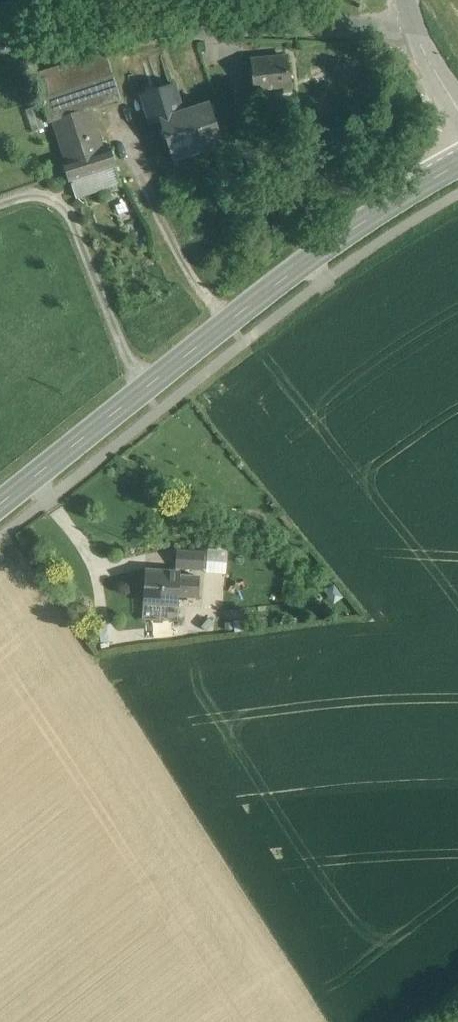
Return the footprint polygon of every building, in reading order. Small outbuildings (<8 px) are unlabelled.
[(105,54),(81,61),(92,96),(116,87),(105,54)] [(287,57),(275,58),(274,56),(263,57),(263,59),(251,60),(254,93),(268,91),(291,89),(290,70),(289,70),(287,57)] [(81,61),(51,71),(58,95),(45,99),(52,120),(54,119),(88,109),(96,107),(92,96),(81,61)] [(211,104),(182,113),(173,83),(141,93),(151,124),(160,122),(171,157),(188,152),(191,162),(224,152),(221,142),(222,141),(211,104)] [(293,107),(291,89),(268,91),(270,109),(293,107)] [(235,105),(233,105),(235,123),(258,121),(256,103),(244,104),(244,103),(234,103),(235,105)] [(88,109),(54,119),(68,161),(63,163),(69,182),(116,166),(110,147),(101,150),(88,109)] [(151,124),(141,128),(154,169),(173,163),(171,157),(160,122),(151,124)] [(209,545),(206,569),(226,572),(229,548),(209,545)] [(204,553),(176,551),(175,566),(203,568),(204,553)] [(180,572),(145,569),(143,602),(178,605),(179,594),(198,596),(200,578),(180,576),(180,572)]
